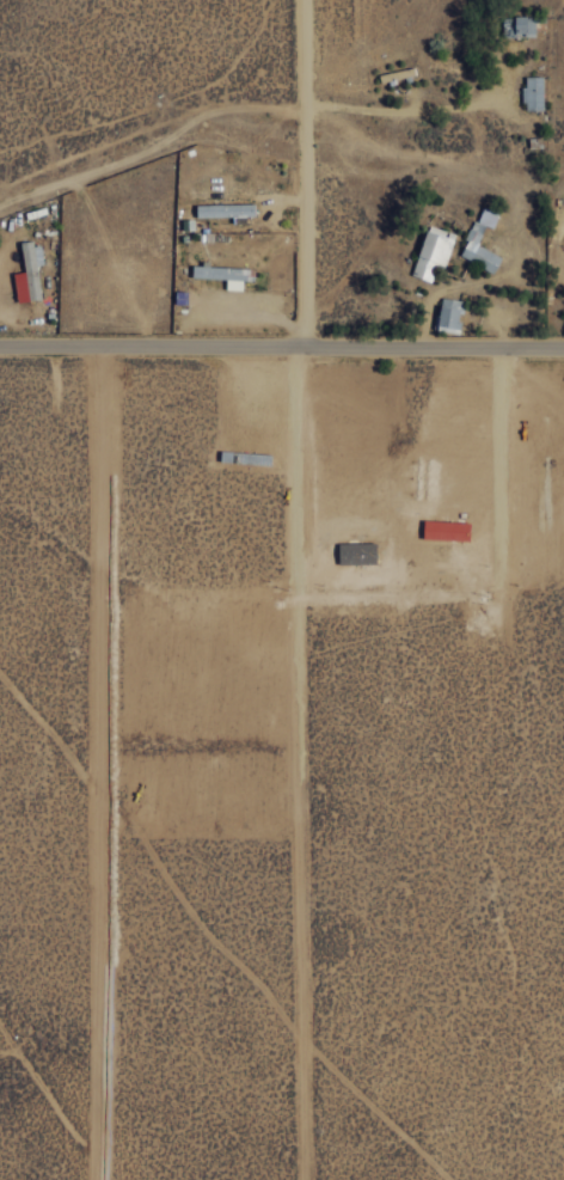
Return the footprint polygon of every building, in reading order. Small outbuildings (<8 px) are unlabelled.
[(502,16),(503,36),(535,35),(535,16),(502,16)] [(543,75),(524,75),(523,109),(543,109),(543,75)] [(255,203),(196,204),(197,216),(255,215),(255,203)] [(461,258),(495,270),(501,253),(478,245),(485,224),(493,227),(498,212),(479,206),(461,258)] [(454,231),(425,224),(414,276),(432,280),(436,263),(447,265),(454,231)] [(25,270),(13,272),(17,302),(42,298),(37,264),(44,263),(40,240),(21,242),(25,270)] [(205,265),(192,264),(192,277),(226,278),(226,288),(243,289),(243,278),(250,278),(251,267),(205,265)] [(463,300),(442,296),(436,329),(457,332),(463,300)] [(468,540),(469,521),(424,519),(423,538),(468,540)] [(339,542),(339,563),(376,563),(376,542),(339,542)]
